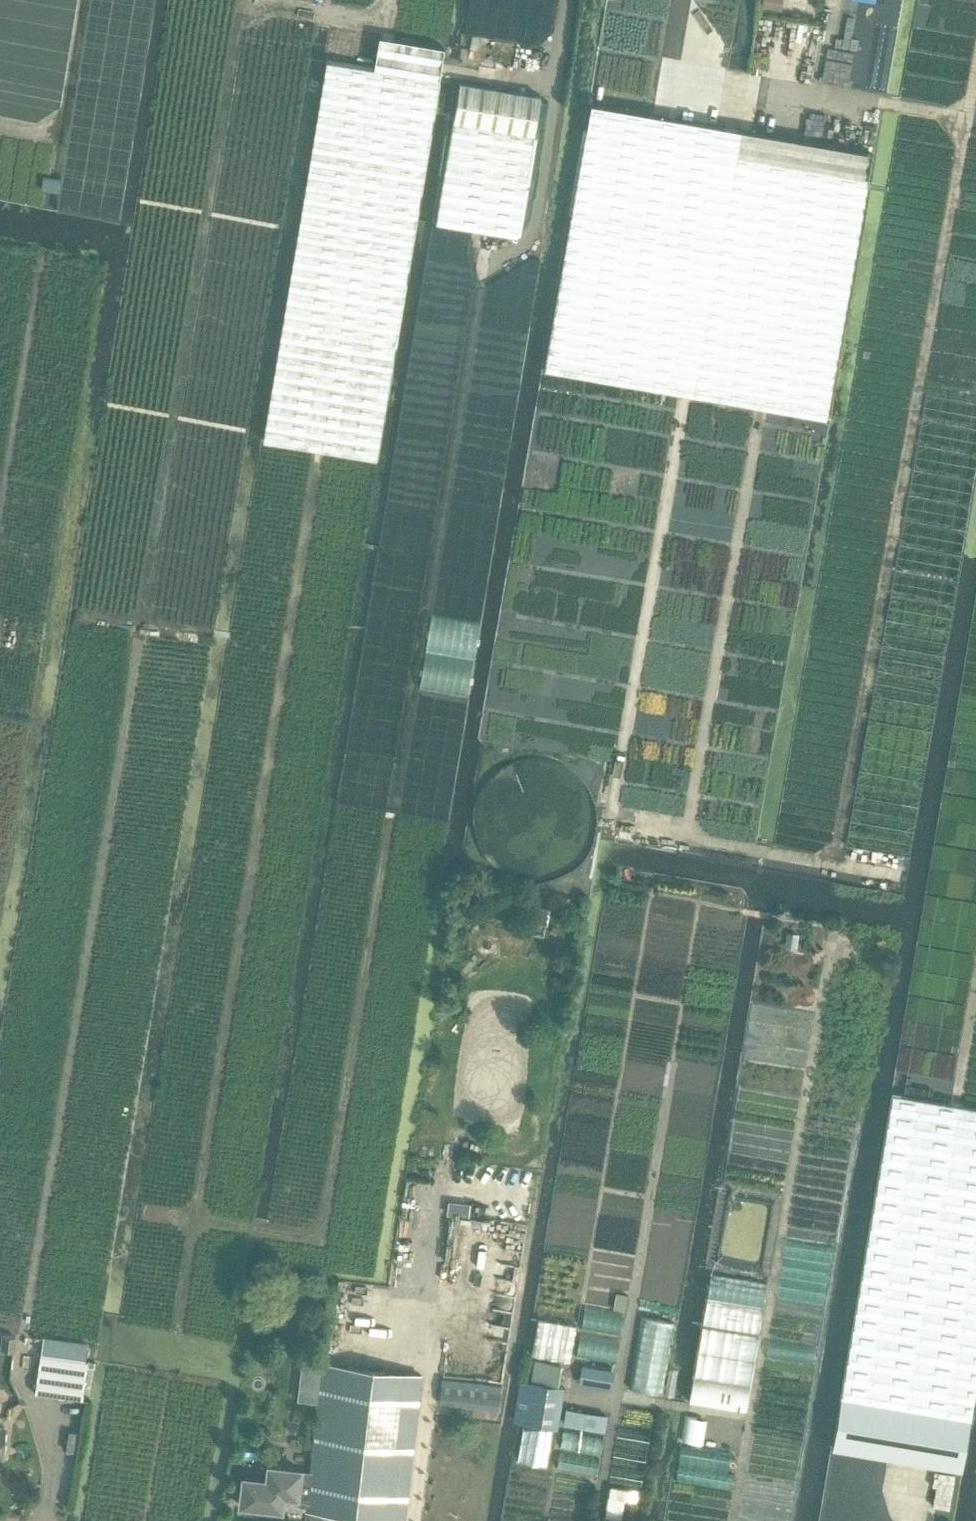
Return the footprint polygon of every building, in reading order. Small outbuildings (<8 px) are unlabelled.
[(762,9),(780,12),(782,0),(781,0),(763,0),(762,9)] [(299,229),(263,440),(266,441),(314,449),(325,451),(374,459),(376,459),(439,80),(439,79),(442,60),(444,47),(442,47),(393,39),(379,37),(379,36),(374,68),(328,61),(327,60),(299,229)] [(460,82),(453,121),(534,135),(540,95),(460,82)] [(741,130),(591,105),(545,370),(826,418),(845,305),(868,178),(736,155),(741,130)] [(534,135),(453,121),(437,223),(517,236),(534,135)] [(741,130),(736,155),(868,178),(872,152),(741,130)] [(61,180),(49,178),(43,177),(41,190),(59,192),(61,180)] [(786,933),(785,941),(797,943),(798,934),(786,933)] [(831,1447),(888,1456),(955,1468),(961,1469),(962,1469),(971,1419),(975,1390),(975,1107),(963,1105),(951,1103),(892,1093),(840,1396),(838,1407),(831,1447)] [(532,1355),(571,1361),(576,1324),(538,1318),(532,1355)] [(14,1337),(3,1335),(1,1349),(12,1351),(14,1337)] [(39,1353),(34,1392),(82,1399),(87,1360),(39,1353)] [(535,1361),(531,1382),(557,1386),(561,1365),(535,1361)] [(402,1520),(405,1520),(421,1374),(322,1363),(308,1477),(298,1476),(299,1463),(267,1459),(265,1478),(242,1476),(240,1503),(282,1508),(283,1498),(306,1501),(306,1508),(402,1520)] [(581,1383),(612,1388),(615,1371),(584,1366),(581,1383)] [(443,1374),(441,1398),(455,1400),(457,1376),(443,1374)] [(520,1457),(545,1461),(551,1427),(557,1427),(563,1388),(530,1382),(523,1422),(526,1422),(520,1457)] [(567,1409),(565,1424),(606,1431),(608,1416),(567,1409)] [(70,1431),(66,1450),(76,1452),(80,1433),(70,1431)] [(625,1502),(622,1517),(635,1520),(637,1505),(625,1502)]
